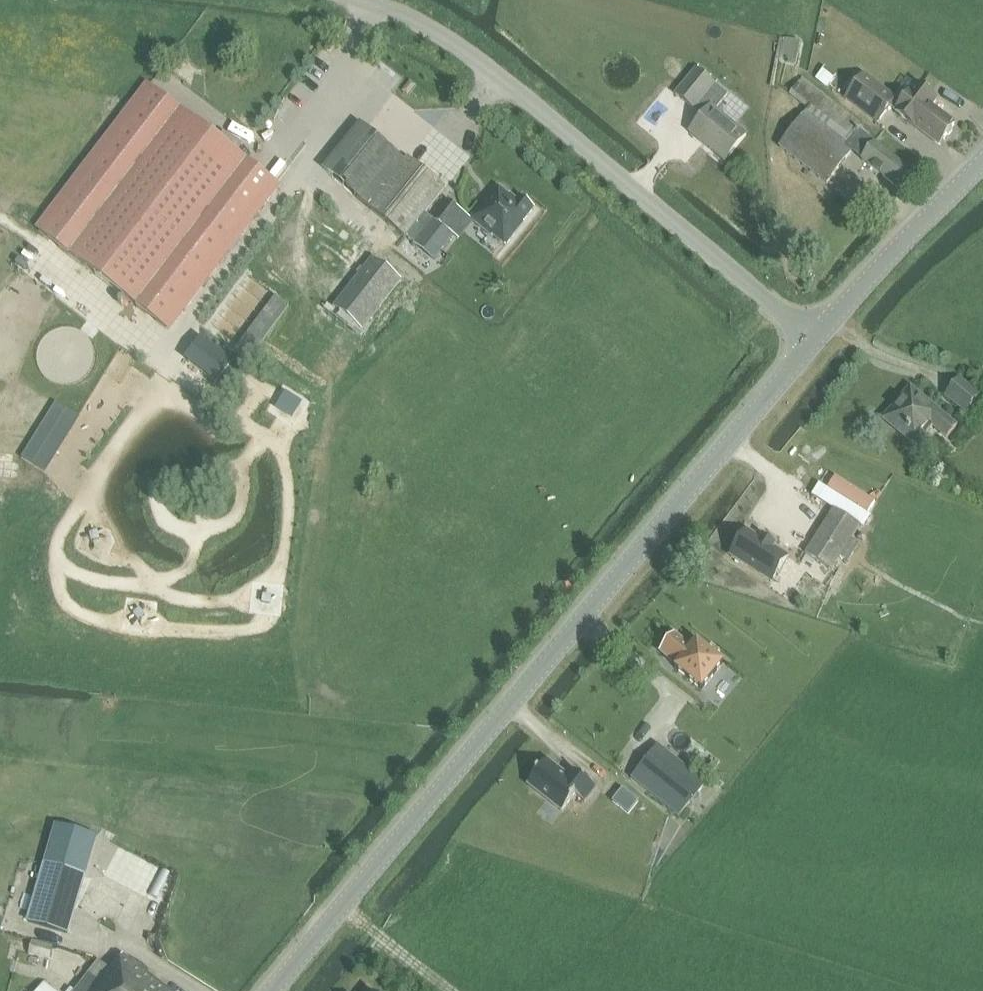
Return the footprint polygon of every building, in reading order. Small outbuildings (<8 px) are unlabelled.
[(823,69),(817,78),(828,87),(835,78),(823,69)] [(715,111),(729,95),(697,70),(676,94),(705,118),(690,135),(724,163),(746,137),(715,111)] [(846,99),(878,123),(890,108),(895,112),(900,105),(895,101),(896,99),(865,75),(846,99)] [(808,110),(865,154),(861,159),(898,188),(912,171),(858,129),(861,124),(802,79),(789,96),(808,110)] [(144,83),(34,228),(171,332),(281,187),(144,83)] [(904,108),(900,105),(895,112),(895,113),(939,146),(946,136),(950,135),(952,131),(952,128),(954,125),(930,107),(935,100),(915,85),(914,86),(918,89),(904,108)] [(804,115),(779,147),(827,184),(851,152),(804,115)] [(368,208),(405,238),(425,213),(446,188),(408,158),(368,208)] [(494,236),(506,246),(525,223),(524,222),(534,209),(520,197),(517,201),(510,195),(509,196),(498,187),(471,219),(493,237),(494,236)] [(463,212),(449,201),(434,220),(447,231),(463,212)] [(425,213),(405,238),(414,245),(434,220),(425,213)] [(447,231),(434,220),(414,245),(434,261),(453,236),(447,231)] [(400,281),(374,260),(345,297),(368,315),(377,303),(381,306),(400,281)] [(143,377),(136,386),(165,408),(172,399),(173,398),(169,395),(143,377)] [(946,395),(967,414),(980,397),(960,379),(946,395)] [(911,387),(883,419),(917,447),(933,428),(946,439),(957,427),(911,387)] [(875,502),(836,478),(828,490),(868,514),(875,502)] [(806,553),(833,570),(860,526),(833,510),(806,553)] [(788,557),(774,548),(775,547),(762,539),(761,540),(748,531),(731,557),(772,583),(788,557)] [(678,666),(676,669),(702,690),(724,664),(724,663),(697,642),(697,643),(692,648),(675,634),(661,652),(678,666)] [(631,778),(679,817),(706,783),(658,745),(631,778)] [(567,776),(547,760),(528,784),(563,812),(576,795),(586,802),(588,799),(596,789),(572,770),(568,775),(567,776)] [(639,802),(623,789),(613,802),(629,815),(639,802)] [(28,922),(67,934),(84,876),(46,864),(28,922)] [(53,946),(32,941),(29,953),(50,959),(53,946)] [(124,957),(112,972),(100,963),(78,990),(167,990),(124,957)]
